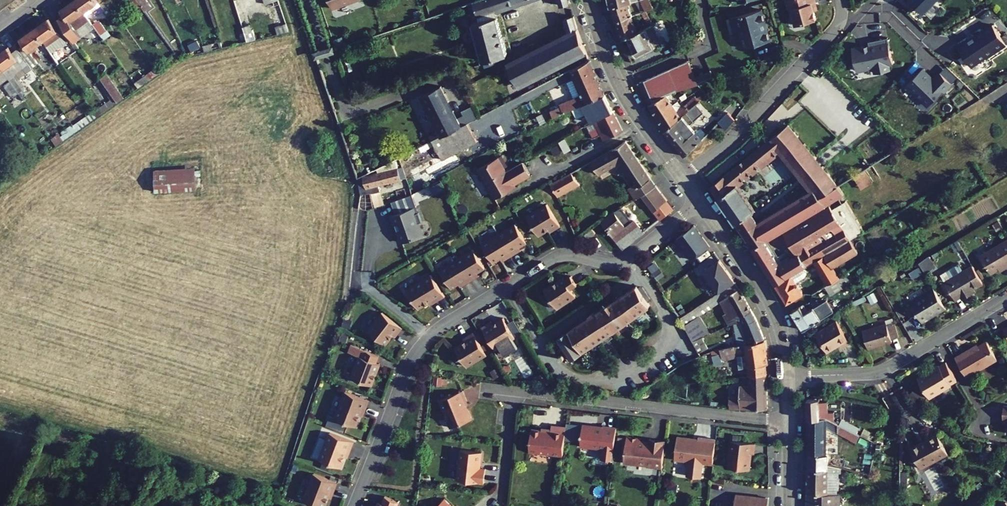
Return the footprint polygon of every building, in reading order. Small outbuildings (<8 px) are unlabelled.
[(72,3),(66,7),(80,28),(94,17),(103,29),(109,25),(101,13),(92,0),(71,0),(72,3)] [(490,64),(505,55),(504,52),(511,51),(501,9),(527,0),(474,0),(472,1),(490,64)] [(615,3),(620,19),(637,13),(633,0),(628,0),(615,3)] [(646,11),(650,9),(647,0),(641,0),(646,11)] [(650,9),(657,7),(655,0),(647,0),(650,9)] [(790,0),(792,9),(795,8),(799,24),(820,19),(816,5),(819,4),(818,0),(790,0)] [(923,11),(934,0),(912,0),(923,11)] [(56,7),(41,18),(59,43),(80,28),(66,7),(59,12),(56,7)] [(107,8),(101,13),(109,25),(116,20),(107,8)] [(775,39),(767,8),(733,17),(737,31),(744,29),(749,46),(775,39)] [(653,27),(657,24),(650,9),(646,11),(653,27)] [(511,62),(522,84),(590,49),(578,13),(569,17),(573,30),(511,62)] [(637,13),(620,19),(627,38),(633,36),(643,31),(637,13)] [(59,43),(41,18),(25,29),(29,34),(22,39),(36,58),(43,68),(50,63),(36,43),(37,42),(35,39),(43,34),(61,59),(67,55),(59,43)] [(959,46),(973,65),(987,55),(988,56),(1006,43),(1006,42),(994,23),(970,40),(969,38),(959,46)] [(633,36),(642,54),(660,46),(659,44),(662,43),(664,46),(670,43),(666,35),(663,36),(657,24),(653,27),(643,31),(633,36)] [(708,41),(705,34),(681,44),(684,52),(686,51),(689,50),(696,47),(708,41)] [(0,47),(0,50),(24,84),(31,80),(19,63),(27,58),(30,62),(36,58),(22,39),(16,43),(12,38),(0,47)] [(890,38),(879,40),(881,52),(892,51),(890,38)] [(871,45),(853,47),(857,70),(875,67),(876,73),(890,71),(889,65),(894,64),(892,51),(881,52),(879,40),(870,41),(871,45)] [(0,50),(0,77),(4,82),(10,77),(18,88),(24,84),(0,50)] [(594,57),(575,67),(578,75),(597,65),(594,57)] [(697,71),(692,59),(644,80),(653,102),(673,93),(701,83),(697,71)] [(115,64),(109,69),(123,88),(127,93),(133,89),(115,64)] [(564,103),(567,110),(576,107),(610,92),(597,65),(578,75),(585,91),(563,101),(564,103)] [(708,80),(703,68),(697,71),(701,83),(708,80)] [(928,106),(951,83),(940,73),(933,80),(923,69),(907,86),(928,106)] [(426,93),(446,133),(465,123),(445,83),(426,93)] [(30,93),(24,84),(18,88),(14,91),(20,100),(30,93)] [(123,88),(101,104),(105,109),(127,93),(123,88)] [(618,112),(610,92),(576,107),(580,117),(591,112),(594,120),(604,115),(606,118),(618,112)] [(653,102),(670,127),(690,110),(702,101),(700,95),(682,107),(673,93),(653,102)] [(567,110),(564,103),(554,107),(558,115),(567,110)] [(101,104),(79,119),(83,125),(105,109),(101,104)] [(689,154),(707,136),(694,121),(695,120),(694,118),(696,116),(690,110),(670,127),(668,128),(689,154)] [(732,110),(722,120),(729,128),(739,118),(732,110)] [(626,129),(618,112),(606,118),(604,115),(594,120),(591,122),(597,134),(604,131),(607,137),(626,129)] [(78,118),(57,133),(62,139),(83,125),(79,119),(78,118)] [(465,123),(446,133),(436,138),(444,152),(479,134),(471,120),(465,123)] [(765,217),(745,230),(756,247),(768,239),(788,228),(830,203),(843,194),(847,192),(842,184),(792,123),(773,138),(783,149),(815,188),(765,217)] [(773,138),(768,143),(776,154),(783,149),(773,138)] [(629,139),(594,158),(602,173),(625,161),(642,186),(656,177),(629,139)] [(768,143),(716,186),(741,224),(760,210),(742,183),(776,154),(768,143)] [(367,173),(370,185),(405,175),(401,159),(381,165),(382,169),(367,173)] [(508,186),(524,176),(516,164),(500,173),(492,159),(472,171),(480,185),(478,186),(483,194),(484,193),(489,201),(509,189),(508,186)] [(153,169),(154,192),(196,190),(195,167),(153,169)] [(553,182),(560,194),(581,181),(575,169),(553,182)] [(852,176),(860,189),(872,182),(865,169),(852,176)] [(660,184),(656,177),(642,186),(638,189),(643,196),(648,192),(660,184)] [(660,184),(648,192),(659,207),(664,204),(671,199),(660,184)] [(367,192),(364,215),(376,217),(378,197),(381,198),(381,193),(367,192)] [(843,194),(830,203),(833,208),(846,199),(843,194)] [(664,204),(671,213),(677,208),(671,199),(664,204)] [(772,246),(760,254),(778,283),(804,267),(817,259),(851,239),(862,233),(865,231),(846,199),(833,208),(830,203),(788,228),(803,253),(784,265),(772,246)] [(552,202),(532,214),(544,233),(557,226),(559,229),(566,225),(552,202)] [(415,207),(394,216),(398,225),(399,224),(407,242),(426,234),(421,222),(425,220),(421,211),(418,212),(415,207)] [(605,217),(626,248),(648,231),(640,219),(631,224),(620,208),(605,217)] [(760,210),(741,224),(745,230),(765,217),(760,210)] [(520,221),(504,231),(517,254),(523,250),(522,247),(532,240),(520,221)] [(599,231),(596,227),(588,232),(591,237),(599,231)] [(517,254),(504,231),(487,241),(498,261),(508,255),(510,258),(517,254)] [(862,233),(851,239),(859,253),(870,246),(862,233)] [(768,239),(756,247),(760,254),(772,246),(768,239)] [(859,253),(851,239),(817,259),(831,282),(840,276),(839,274),(843,272),(839,264),(859,253)] [(981,257),(991,274),(1000,269),(1006,265),(1006,242),(981,257)] [(478,246),(462,256),(475,278),(482,275),(480,271),(490,265),(478,246)] [(475,278),(462,256),(445,266),(456,285),(466,279),(468,282),(475,278)] [(924,273),(934,266),(928,256),(917,263),(924,273)] [(963,269),(959,262),(946,269),(951,277),(945,280),(955,299),(962,295),(963,298),(971,293),(970,291),(973,289),(984,283),(973,264),(963,269)] [(807,271),(804,267),(778,283),(790,303),(806,292),(797,276),(807,271)] [(940,272),(945,280),(951,277),(946,269),(940,272)] [(436,271),(412,286),(423,305),(436,297),(438,301),(450,294),(436,271)] [(831,282),(826,285),(831,294),(852,281),(847,273),(840,276),(831,282)] [(568,275),(550,288),(562,306),(581,294),(576,286),(582,282),(576,274),(570,278),(568,275)] [(955,299),(945,280),(941,282),(952,301),(955,299)] [(925,292),(911,301),(921,319),(935,311),(936,314),(947,308),(932,283),(923,288),(925,292)] [(724,301),(741,290),(737,284),(684,318),(688,325),(703,315),(724,301)] [(652,305),(640,285),(598,312),(597,311),(593,314),(593,315),(553,342),(561,355),(563,354),(563,355),(564,355),(565,355),(566,355),(567,355),(568,355),(568,354),(569,354),(572,359),(575,356),(578,360),(590,353),(587,348),(652,305)] [(743,319),(743,317),(755,309),(742,288),(741,290),(724,301),(731,312),(726,315),(733,326),(735,324),(743,319)] [(810,300),(794,310),(806,328),(835,310),(827,298),(814,306),(810,300)] [(408,324),(387,308),(373,327),(390,341),(400,329),(403,331),(408,324)] [(740,344),(748,343),(767,338),(757,313),(755,309),(743,317),(743,319),(735,324),(740,344)] [(493,320),(486,324),(499,346),(519,334),(508,315),(495,323),(493,320)] [(703,315),(688,325),(699,347),(708,341),(716,336),(703,315)] [(839,320),(817,333),(829,354),(841,346),(844,350),(853,345),(839,320)] [(895,322),(866,334),(872,350),(895,341),(894,339),(901,336),(895,322)] [(491,351),(478,329),(471,333),(473,336),(459,344),(471,363),(491,351)] [(962,350),(955,355),(967,375),(998,357),(988,339),(979,344),(964,353),(962,350)] [(708,341),(699,347),(704,356),(707,355),(713,352),(708,341)] [(752,375),(769,374),(768,364),(770,364),(768,341),(748,344),(748,343),(740,344),(729,347),(729,358),(741,356),(743,376),(752,375)] [(977,342),(962,350),(964,353),(979,344),(977,342)] [(385,351),(370,345),(367,352),(364,351),(356,372),(376,381),(382,365),(379,364),(385,351)] [(720,349),(720,364),(729,362),(729,358),(729,347),(720,349)] [(707,355),(708,380),(721,377),(720,364),(720,349),(713,352),(707,355)] [(932,371),(919,379),(925,389),(930,384),(940,390),(951,384),(950,382),(957,379),(946,360),(940,364),(939,363),(930,368),(932,371)] [(930,368),(917,376),(919,379),(932,371),(930,368)] [(731,397),(731,408),(770,408),(769,374),(752,375),(752,386),(741,387),(742,398),(731,397)] [(929,396),(940,390),(930,384),(925,389),(929,396)] [(374,396),(350,386),(339,413),(360,422),(366,407),(369,409),(374,396)] [(471,401),(466,387),(442,397),(453,425),(475,416),(469,402),(471,401)] [(822,402),(822,397),(809,398),(809,418),(829,417),(834,417),(833,407),(828,408),(828,401),(822,402)] [(834,420),(829,417),(809,418),(810,462),(828,462),(828,430),(857,444),(862,435),(841,424),(834,420)] [(844,419),(841,424),(862,435),(865,430),(844,419)] [(565,453),(569,425),(554,423),(553,429),(534,427),(532,449),(565,453)] [(586,423),(584,432),(582,433),(584,435),(583,444),(605,447),(604,457),(615,459),(619,426),(606,424),(605,427),(600,426),(600,424),(586,423)] [(359,436),(334,427),(324,454),(345,462),(350,448),(354,449),(359,436)] [(937,431),(910,445),(920,465),(948,450),(937,431)] [(664,467),(668,439),(652,437),(652,442),(643,440),(643,437),(629,435),(626,461),(649,464),(649,466),(664,467)] [(716,463),(718,438),(701,436),(701,440),(698,440),(698,438),(680,436),(677,459),(691,460),(689,475),(704,477),(705,462),(716,463)] [(730,467),(752,470),(754,453),(757,453),(758,443),(733,440),(730,467)] [(485,449),(463,446),(459,476),(486,480),(488,465),(483,465),(485,449)] [(829,492),(829,471),(839,472),(842,473),(842,467),(829,464),(829,469),(810,469),(810,493),(829,492)] [(342,477),(318,467),(307,494),(328,503),(334,488),(337,490),(342,477)] [(839,472),(829,471),(829,492),(838,492),(839,472)] [(389,491),(383,504),(380,503),(379,505),(403,505),(400,504),(403,497),(389,491)] [(842,492),(838,492),(829,492),(810,493),(809,505),(841,505),(842,492)] [(737,494),(736,505),(766,505),(767,497),(737,494)] [(436,505),(453,505),(453,503),(445,496),(436,505)]
